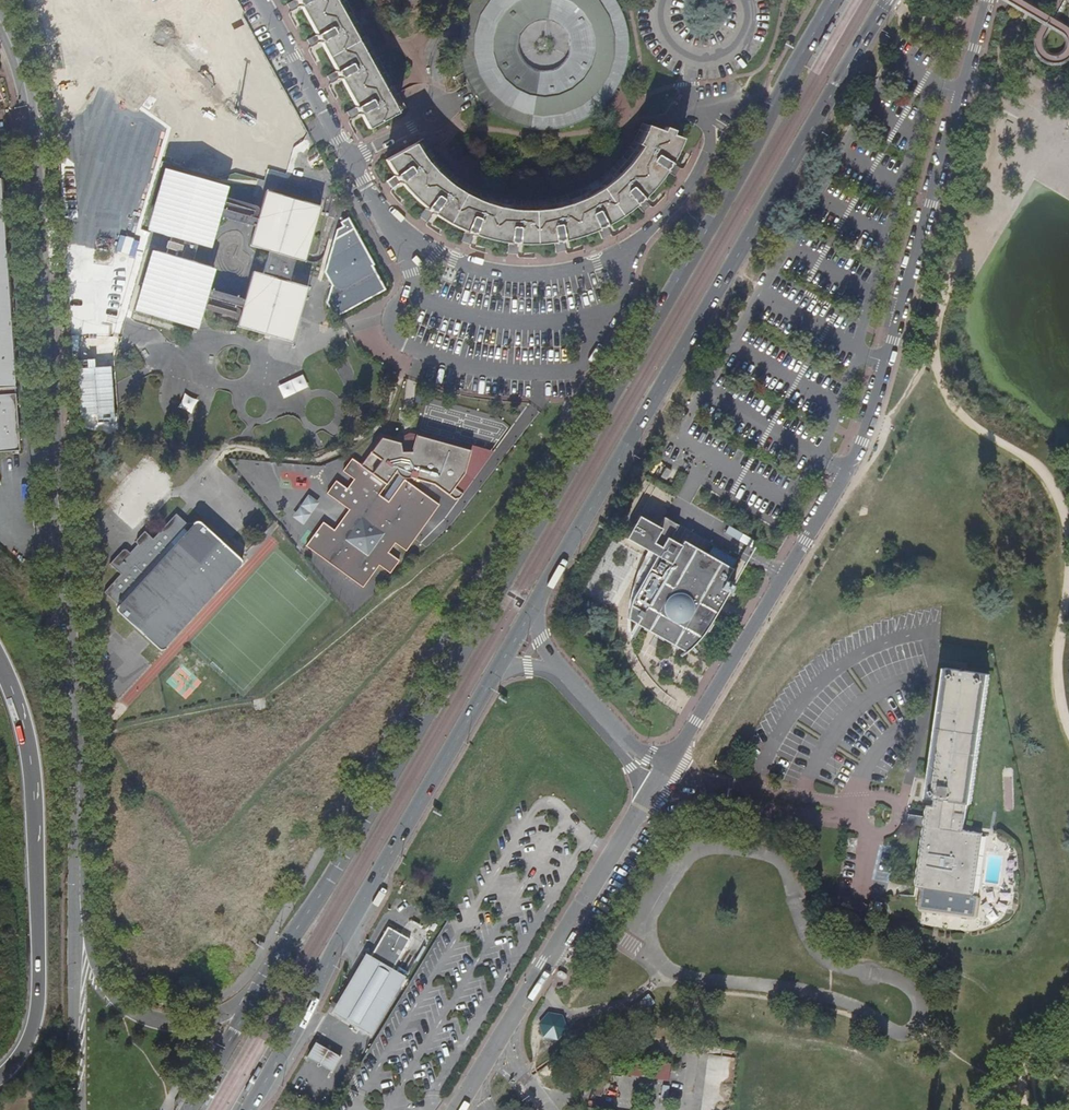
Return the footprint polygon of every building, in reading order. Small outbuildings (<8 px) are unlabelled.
[(70,67),(126,168),(257,97),(203,0),(191,0),(70,67)] [(298,0),(290,0),(287,2),(291,9),(300,4),(298,0)] [(300,4),(305,13),(315,32),(319,39),(335,68),(339,76),(355,104),(359,111),(367,126),(397,109),(388,94),(386,90),(384,86),(371,61),(368,57),(367,54),(365,50),(349,22),(347,18),(345,15),(337,0),(298,0),(300,4)] [(345,15),(353,9),(348,0),(337,0),(345,15)] [(456,75),(460,84),(468,81),(469,84),(474,92),(482,102),(487,107),(495,112),(504,118),(512,122),(524,126),(534,128),(541,128),(547,128),(559,127),(569,124),(579,120),(586,117),(600,107),(606,101),(611,95),(614,90),(619,81),(622,75),(626,63),(628,52),(628,44),(627,37),(626,29),(625,22),(621,12),(617,2),(615,0),(472,0),(470,3),(466,10),(464,17),(462,23),(460,36),(460,43),(460,51),(461,58),(463,70),(456,75)] [(365,50),(373,46),(357,16),(349,22),(365,50)] [(818,47),(822,49),(836,26),(832,23),(818,47)] [(319,39),(315,32),(307,37),(311,44),(319,39)] [(392,81),(377,53),(368,57),(371,61),(384,86),(392,81)] [(331,81),(339,76),(335,68),(327,73),(331,81)] [(388,94),(397,109),(405,105),(397,89),(388,94)] [(351,116),(359,111),(355,104),(347,109),(351,116)] [(646,119),(638,115),(637,117),(633,129),(630,135),(637,139),(640,135),(646,119)] [(415,139),(412,141),(386,158),(389,164),(395,173),(401,180),(407,187),(413,194),(426,204),(427,206),(434,211),(444,217),(455,224),(466,228),(474,231),(476,232),(484,234),(497,237),(508,239),(511,239),(520,240),(531,240),(545,239),(555,237),(558,237),(565,235),(569,234),(582,230),(590,226),(598,223),(601,222),(607,218),(614,214),(625,206),(633,200),(637,195),(640,193),(643,189),(646,186),(652,179),(657,172),(661,166),(663,164),(665,159),(669,152),(675,139),(677,134),(678,131),(671,128),(661,124),(646,119),(640,135),(637,139),(636,141),(634,144),(632,148),(624,159),(618,165),(615,168),(611,172),(608,175),(600,181),(591,187),(588,189),(584,191),(580,193),(569,198),(561,200),(556,202),(553,202),(550,203),(539,204),(529,205),(522,205),(518,205),(515,204),(500,203),(486,198),(483,197),(480,196),(474,194),(467,191),(455,183),(452,181),(448,178),(438,169),(431,163),(427,158),(424,154),(423,151),(415,139)] [(671,128),(673,122),(663,119),(661,124),(671,128)] [(422,135),(415,139),(423,151),(430,146),(422,135)] [(634,144),(627,140),(623,146),(616,155),(612,160),(618,165),(624,159),(632,148),(634,144)] [(434,153),(427,158),(431,163),(438,169),(448,178),(453,171),(448,167),(438,158),(434,153)] [(676,165),(665,159),(663,164),(661,166),(672,172),(676,165)] [(611,172),(606,166),(600,171),(591,177),(586,180),(591,187),(600,181),(608,175),(611,172)] [(157,198),(162,196),(154,225),(171,230),(169,239),(166,238),(164,246),(167,247),(165,254),(155,252),(139,306),(194,321),(200,298),(203,288),(209,267),(191,261),(197,236),(207,239),(213,217),(216,208),(222,186),(204,181),(185,177),(165,172),(157,198)] [(401,180),(395,173),(387,179),(392,187),(401,180)] [(480,196),(483,189),(476,186),(464,179),(460,176),(455,183),(467,191),(474,194),(480,196)] [(584,191),(580,183),(572,187),(564,191),(555,193),(556,202),(561,200),(569,198),(580,193),(584,191)] [(305,257),(320,203),(265,188),(256,218),(253,227),(249,242),(268,247),(262,271),(252,268),(243,300),(241,309),(237,322),(291,338),(307,284),(287,278),(294,255),(305,257)] [(652,198),(643,189),(640,193),(637,195),(646,203),(652,198)] [(515,204),(516,196),(508,196),(497,193),(489,191),(486,198),(500,203),(515,204)] [(550,203),(548,195),(540,196),(530,197),(522,197),(522,205),(529,205),(539,204),(550,203)] [(434,211),(427,206),(420,214),(428,219),(434,211)] [(256,218),(216,208),(213,217),(253,227),(256,218)] [(388,289),(349,214),(335,221),(322,272),(329,284),(323,301),(331,317),(340,315),(388,289)] [(612,227),(607,218),(601,222),(606,231),(612,227)] [(15,413),(7,309),(3,257),(0,220),(0,455),(18,453),(15,413)] [(470,241),(474,231),(466,228),(462,238),(470,241)] [(567,245),(565,235),(558,237),(560,246),(567,245)] [(520,250),(520,240),(511,239),(510,249),(520,250)] [(243,300),(203,288),(200,298),(241,309),(243,300)] [(309,386),(303,374),(278,385),(284,398),(309,386)] [(199,400),(184,393),(177,407),(192,414),(199,400)] [(402,546),(425,512),(433,501),(400,477),(384,499),(373,491),(380,480),(347,456),(339,468),(350,476),(343,486),(332,478),(323,490),(346,506),(331,528),(319,519),(303,542),(306,544),(360,581),(375,560),(386,567),(394,556),(383,548),(390,538),(402,546)] [(671,471),(666,468),(661,477),(666,479),(671,471)] [(238,557),(193,517),(182,528),(180,526),(182,524),(183,522),(183,520),(172,510),(149,536),(143,530),(140,529),(133,536),(132,539),(134,542),(126,551),(123,548),(120,547),(118,547),(105,561),(117,573),(101,590),(114,602),(113,607),(114,610),(156,647),(159,648),(162,648),(237,562),(238,559),(238,557)] [(641,627),(685,652),(691,648),(696,643),(700,638),(704,634),(708,628),(713,619),(719,609),(725,598),(730,589),(732,585),(725,581),(732,569),(683,541),(681,545),(659,532),(661,528),(639,515),(626,538),(656,556),(634,595),(631,600),(630,605),(629,608),(628,613),(628,617),(628,619),(639,626),(641,627)] [(985,675),(943,669),(924,797),(932,798),(931,806),(924,805),(913,886),(918,887),(915,908),(918,911),(972,919),(975,917),(978,897),(976,894),(970,893),(978,833),(960,830),(964,803),(968,804),(985,675)] [(982,908),(1003,908),(1003,892),(982,892),(982,908)] [(410,940),(388,927),(371,958),(393,971),(410,940)] [(359,966),(331,1015),(335,1018),(372,1038),(406,978),(393,971),(371,958),(365,955),(359,966)] [(549,1013),(539,1024),(544,1037),(558,1040),(567,1029),(563,1016),(549,1013)] [(341,1059),(316,1044),(307,1060),(332,1074),(341,1059)] [(669,1067),(633,1061),(630,1075),(667,1081),(669,1067)] [(258,1066),(244,1090),(249,1093),(263,1069),(258,1066)] [(221,1083),(216,1080),(202,1104),(207,1106),(221,1083)]
